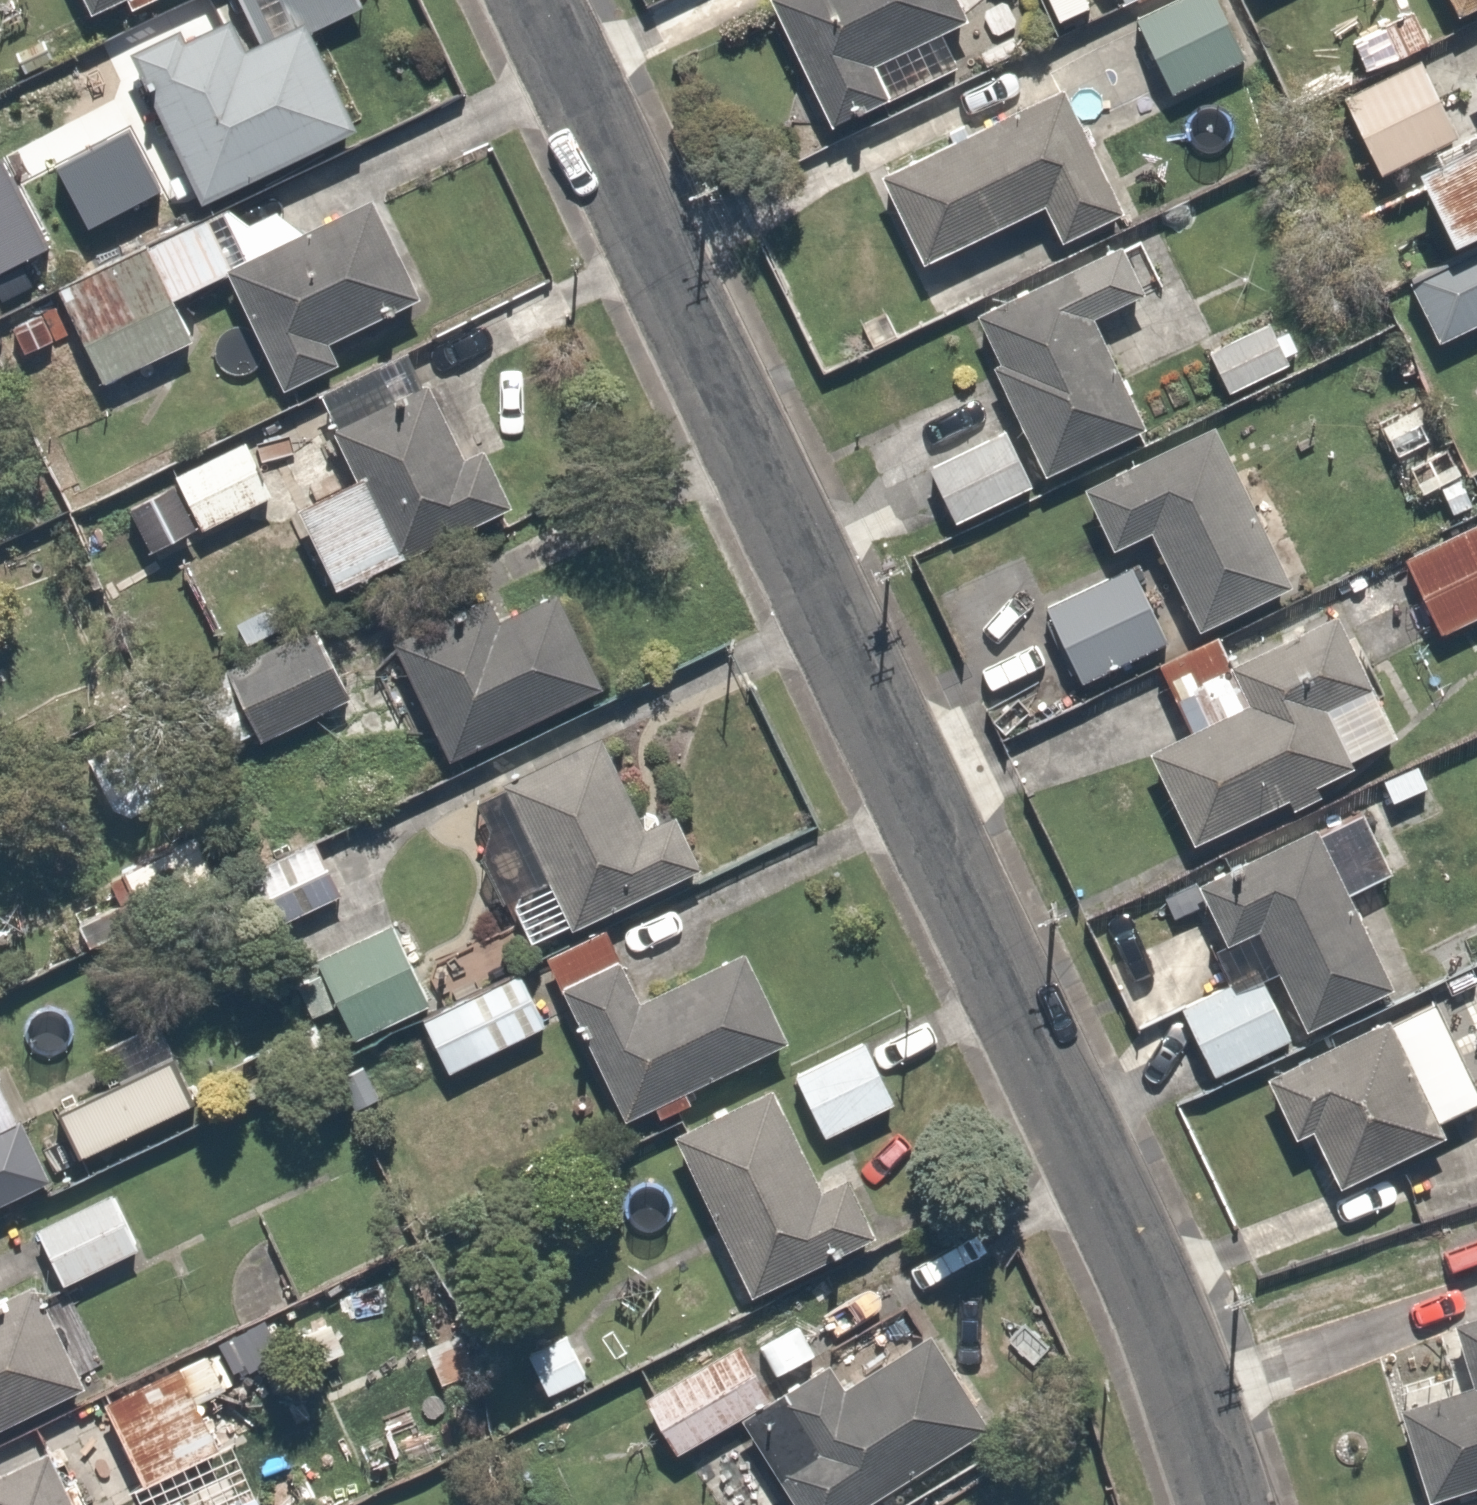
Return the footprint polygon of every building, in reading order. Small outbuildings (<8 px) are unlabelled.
[(88,15),(119,0),(81,0),(88,15)] [(129,10),(151,0),(124,0),(129,10)] [(126,52),(198,204),(355,129),(308,31),(361,5),(358,0),(237,0),(257,43),(243,50),(228,17),(182,38),(177,28),(126,52)] [(955,0),(768,0),(830,125),(956,66),(938,33),(965,20),(955,0)] [(1135,20),(1171,94),(1246,58),(1217,0),(1174,0),(1135,20)] [(1455,14),(1476,4),(1476,0),(1448,0),(1455,14)] [(54,62),(47,41),(17,51),(24,72),(54,62)] [(1378,173),(1456,136),(1419,60),(1341,97),(1378,173)] [(1469,71),(1476,88),(1476,67),(1469,71)] [(1058,242),(1122,212),(1060,88),(880,174),(921,265),(1040,207),(1058,242)] [(1445,245),(1476,230),(1476,130),(1430,152),(1434,160),(1409,171),(1445,245)] [(306,231),(224,271),(280,388),(336,362),(327,342),(415,297),(370,199),(306,231)] [(224,271),(306,231),(274,210),(247,222),(226,206),(143,246),(169,298),(224,271)] [(39,231),(0,250),(0,298),(2,301),(60,273),(39,231)] [(1044,473),(1144,427),(1090,318),(1141,293),(1119,244),(972,313),(997,362),(990,366),(1044,473)] [(169,298),(143,246),(56,288),(102,383),(190,340),(169,298)] [(1405,282),(1435,345),(1476,324),(1476,246),(1405,282)] [(1227,394),(1288,364),(1268,321),(1205,350),(1227,394)] [(332,590),(510,506),(481,448),(462,457),(425,380),(420,383),(405,352),(318,394),(335,428),(329,431),(354,481),(287,512),(325,589),(330,586),(332,590)] [(1419,476),(1444,464),(1423,419),(1398,431),(1419,476)] [(1148,531),(1195,627),(1291,583),(1211,426),(1081,488),(1111,549),(1148,531)] [(1031,485),(1005,430),(927,467),(953,522),(1031,485)] [(199,530),(270,495),(244,440),(172,475),(199,530)] [(1472,504),(1459,475),(1438,482),(1451,513),(1472,504)] [(194,528),(173,485),(126,508),(148,551),(194,528)] [(1403,558),(1440,633),(1476,615),(1476,522),(1403,558)] [(1167,641),(1131,566),(1044,608),(1080,681),(1167,641)] [(486,596),(391,642),(447,757),(598,684),(553,593),(497,620),(486,596)] [(1370,686),(1335,612),(1230,663),(1248,703),(1187,730),(1145,750),(1190,842),(1285,797),(1292,809),(1321,795),(1315,783),(1353,766),(1325,708),(1370,686)] [(349,699),(312,625),(201,679),(232,744),(254,732),(259,742),(349,699)] [(1248,703),(1230,663),(1217,635),(1157,663),(1187,730),(1248,703)] [(598,734),(500,780),(545,879),(516,892),(512,906),(529,941),(568,924),(570,928),(699,866),(673,812),(657,820),(652,814),(647,811),(641,812),(636,813),(598,734)] [(1303,1027),(1392,985),(1346,893),(1391,872),(1362,809),(1316,831),(1313,824),(1194,881),(1225,942),(1255,929),(1303,1027)] [(216,882),(193,834),(116,870),(117,873),(110,876),(117,892),(77,911),(90,940),(216,882)] [(340,893),(315,840),(247,873),(273,926),(340,893)] [(431,1010),(389,923),(315,958),(320,971),(295,983),(333,1057),(431,1010)] [(683,1088),(786,1039),(743,947),(637,999),(605,927),(545,955),(623,1118),(651,1104),(656,1115),(689,1101),(683,1088)] [(1290,1036),(1256,967),(1178,1006),(1211,1074),(1290,1036)] [(449,1070),(545,1023),(519,972),(422,1018),(449,1070)] [(1337,1183),(1443,1132),(1386,1015),(1264,1075),(1293,1134),(1309,1127),(1337,1183)] [(894,1101),(862,1039),(793,1073),(823,1135),(894,1101)] [(772,1084),(671,1133),(749,1295),(875,1234),(846,1175),(820,1187),(772,1084)] [(48,1177),(17,1114),(12,1117),(0,1089),(0,1200),(48,1177)] [(62,1284),(139,1247),(110,1190),(34,1227),(62,1284)] [(33,1280),(0,1296),(0,1426),(84,1384),(33,1280)] [(1453,1321),(1454,1326),(1436,1331),(1447,1363),(1442,1374),(1396,1390),(1400,1404),(1397,1405),(1425,1503),(1476,1486),(1476,1314),(1453,1321)] [(827,1362),(769,1398),(739,1416),(794,1504),(860,1504),(987,1425),(928,1331),(843,1385),(827,1362)] [(585,1373),(566,1332),(526,1352),(546,1393),(585,1373)] [(226,1335),(101,1395),(142,1480),(269,1419),(265,1409),(291,1396),(278,1370),(250,1383),(226,1335)] [(739,1416),(769,1398),(738,1344),(643,1397),(674,1452),(739,1416)] [(46,1446),(0,1468),(0,1504),(75,1504),(46,1446)]
